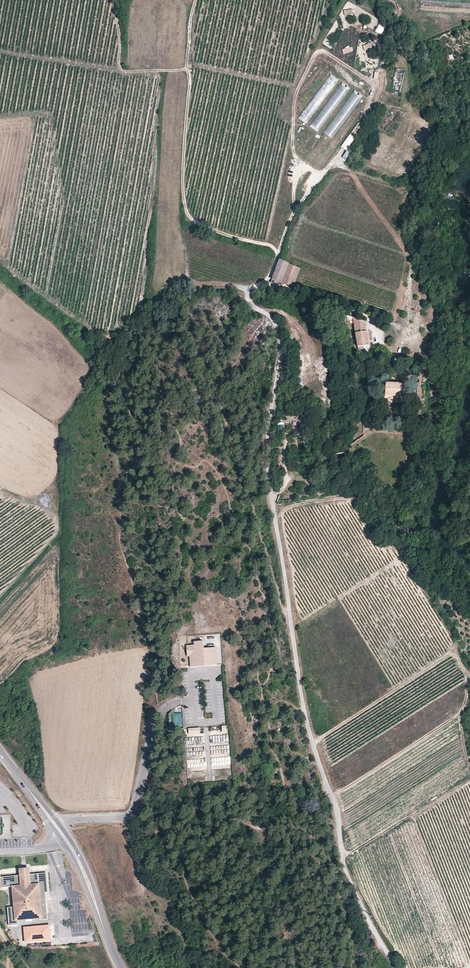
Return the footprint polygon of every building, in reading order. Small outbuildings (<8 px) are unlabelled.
[(374,31),(380,35),(386,25),(380,21),(374,31)] [(318,68),(300,91),(304,95),(322,71),(318,68)] [(391,93),(399,95),(404,70),(396,68),(391,93)] [(307,124),(338,79),(330,74),(299,119),(307,124)] [(310,128),(318,133),(350,88),(342,82),(310,128)] [(330,140),(360,98),(353,93),(323,135),(330,140)] [(354,138),(349,135),(341,146),(346,149),(354,138)] [(289,263),(279,259),(272,279),(281,283),(283,283),(287,285),(294,287),(300,268),(288,263),(289,263)] [(364,321),(353,317),(358,347),(369,345),(367,331),(366,331),(364,321)] [(405,383),(385,382),(384,395),(405,396),(405,383)] [(204,647),(203,640),(194,641),(195,644),(190,644),(196,649),(190,656),(191,668),(217,666),(216,646),(204,647)] [(187,645),(188,656),(190,656),(196,649),(190,644),(187,645)] [(172,714),(173,722),(182,721),(181,714),(172,714)] [(1,887),(12,886),(14,906),(7,907),(9,925),(18,924),(18,919),(39,917),(40,919),(48,919),(45,892),(48,892),(46,872),(29,874),(20,875),(0,877),(0,888),(1,888),(1,887)]
